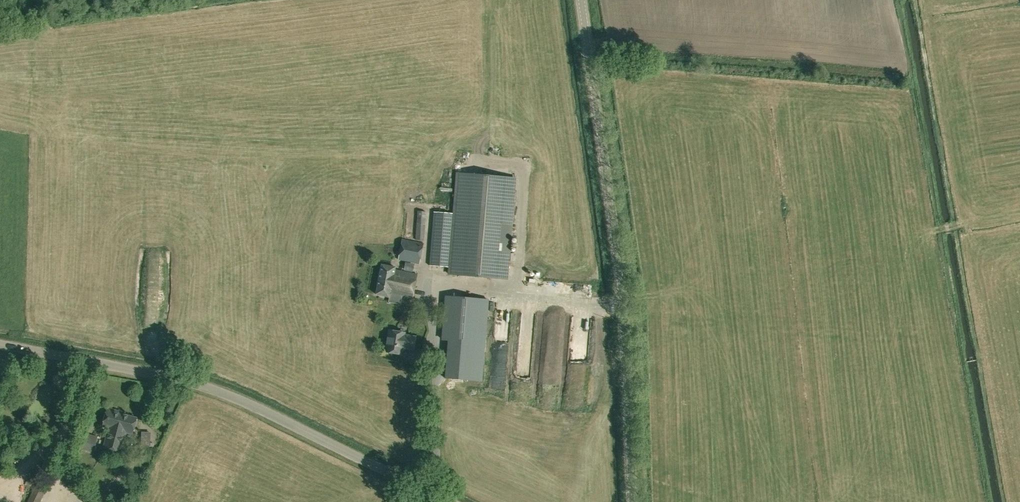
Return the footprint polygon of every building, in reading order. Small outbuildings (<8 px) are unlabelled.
[(515,177),(458,172),(451,274),(507,278),(515,177)] [(454,213),(434,211),(429,265),(450,267),(454,213)] [(417,212),(415,240),(424,241),(426,213),(417,212)] [(424,244),(402,239),(398,260),(420,265),(424,244)] [(375,294),(389,297),(390,295),(413,299),(418,275),(395,270),(395,268),(382,265),(375,294)] [(488,300),(447,296),(440,377),(482,381),(488,300)] [(415,337),(404,335),(404,333),(390,330),(386,351),(401,354),(402,348),(413,350),(415,337)] [(165,355),(163,331),(152,332),(153,356),(165,355)] [(132,434),(137,418),(122,414),(123,412),(107,408),(103,426),(109,428),(104,447),(121,451),(126,432),(132,434)] [(96,444),(79,440),(77,448),(94,452),(96,444)] [(124,462),(122,472),(123,472),(127,473),(132,474),(135,464),(124,462)] [(44,492),(35,488),(28,501),(40,501),(44,492)]
